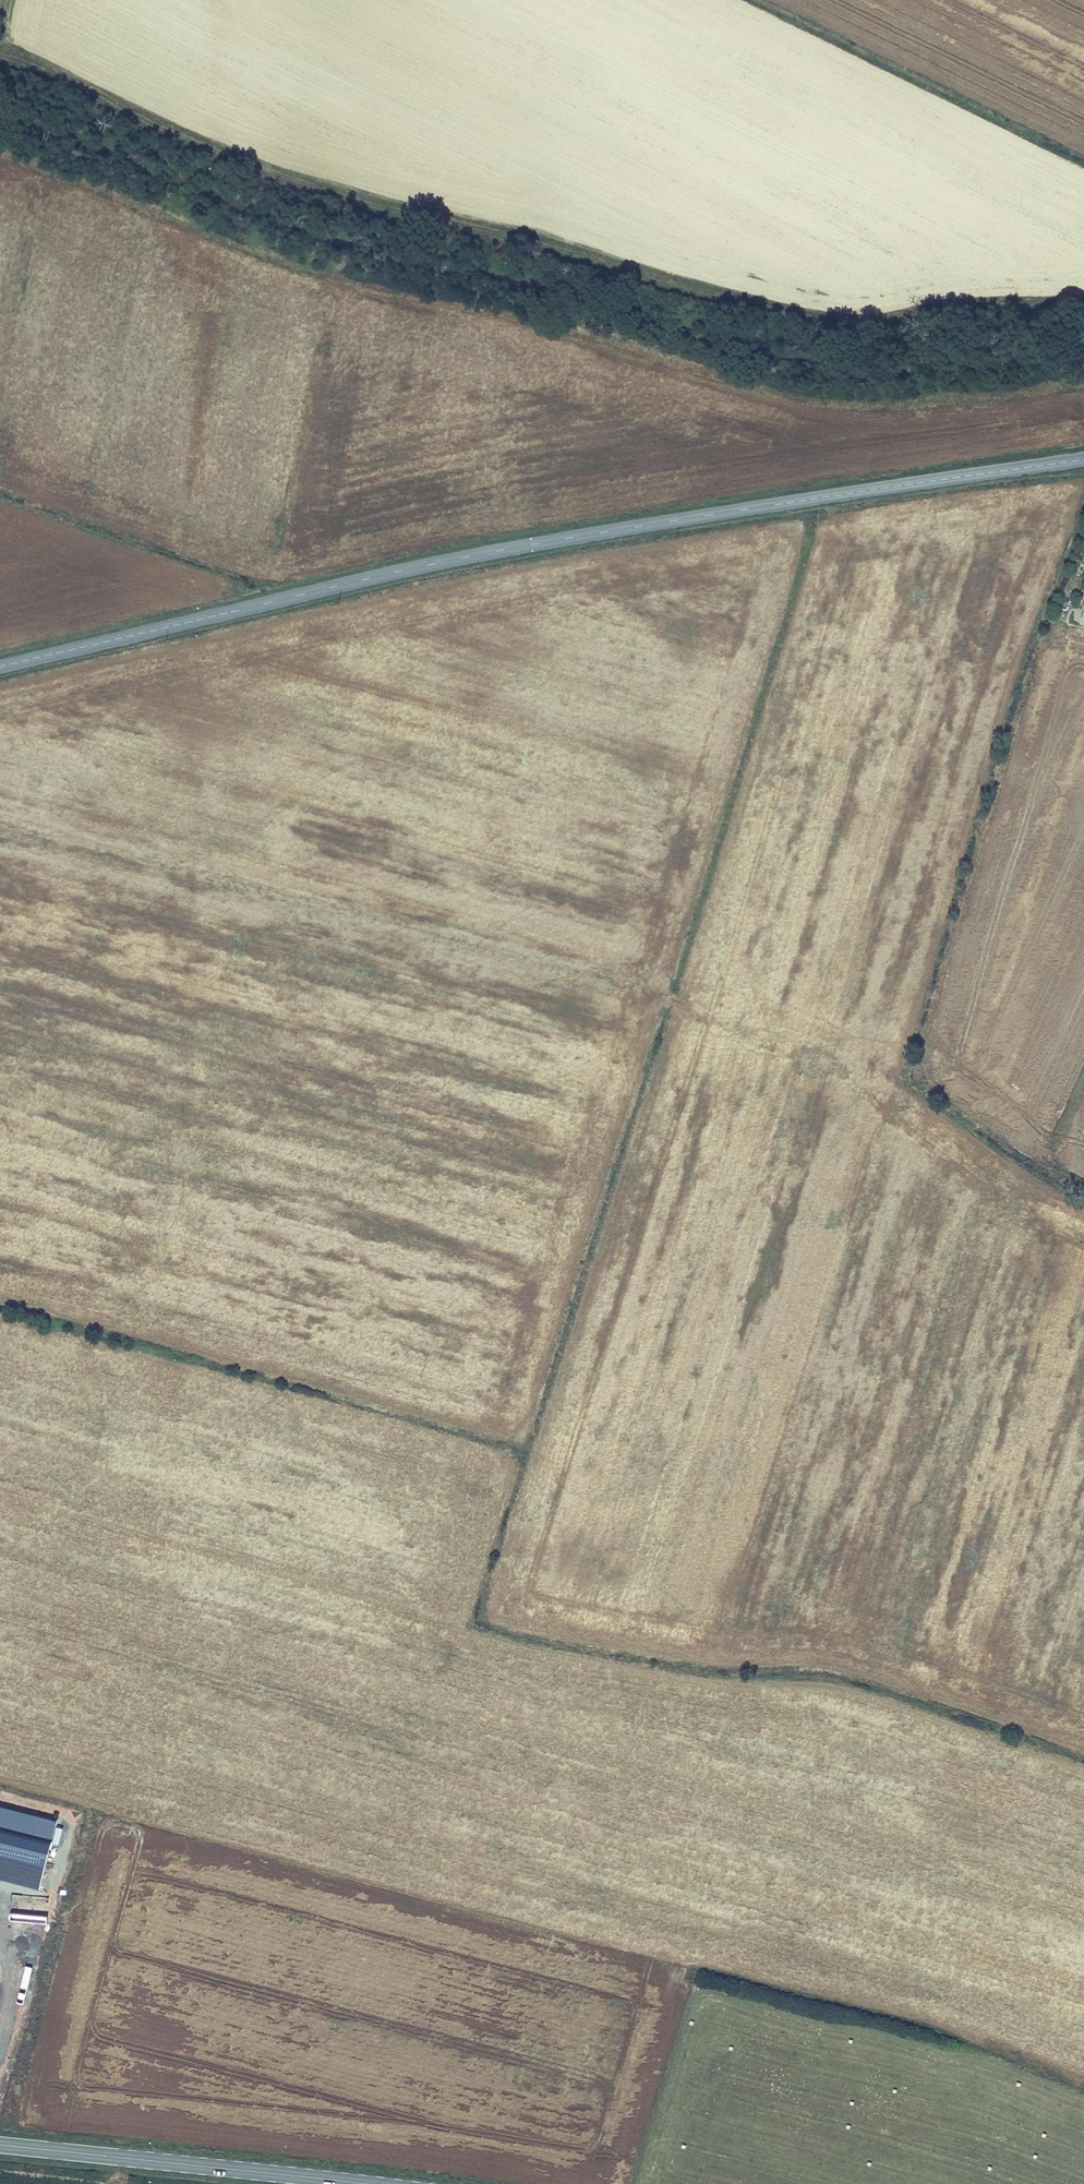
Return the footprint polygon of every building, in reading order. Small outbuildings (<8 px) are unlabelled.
[(39,1887),(56,1822),(0,1808),(0,1877),(39,1887)]
